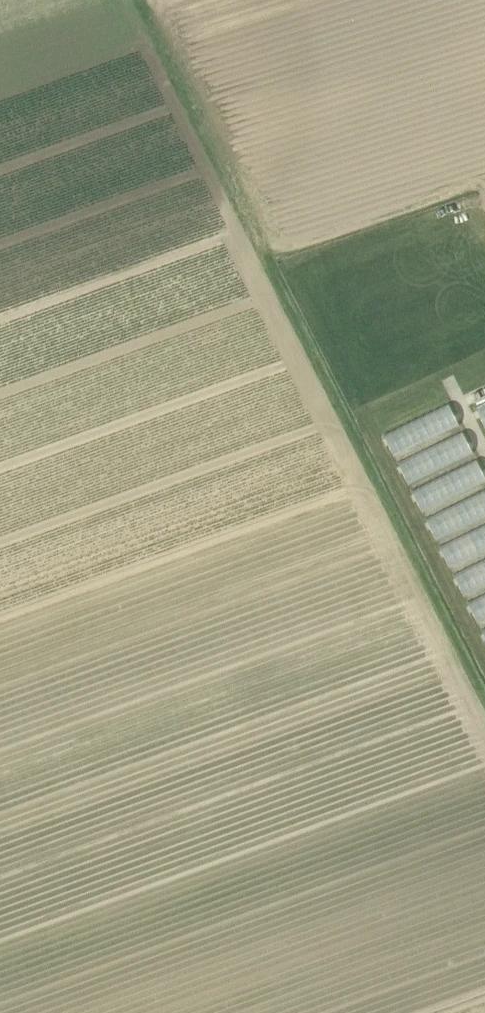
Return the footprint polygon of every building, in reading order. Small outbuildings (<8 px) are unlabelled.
[(475,405),(484,426),(484,400),(475,405)] [(387,430),(420,511),(484,484),(484,476),(477,456),(475,457),(464,429),(461,430),(451,404),(387,430)] [(429,514),(476,624),(484,620),(484,490),(429,514)]
